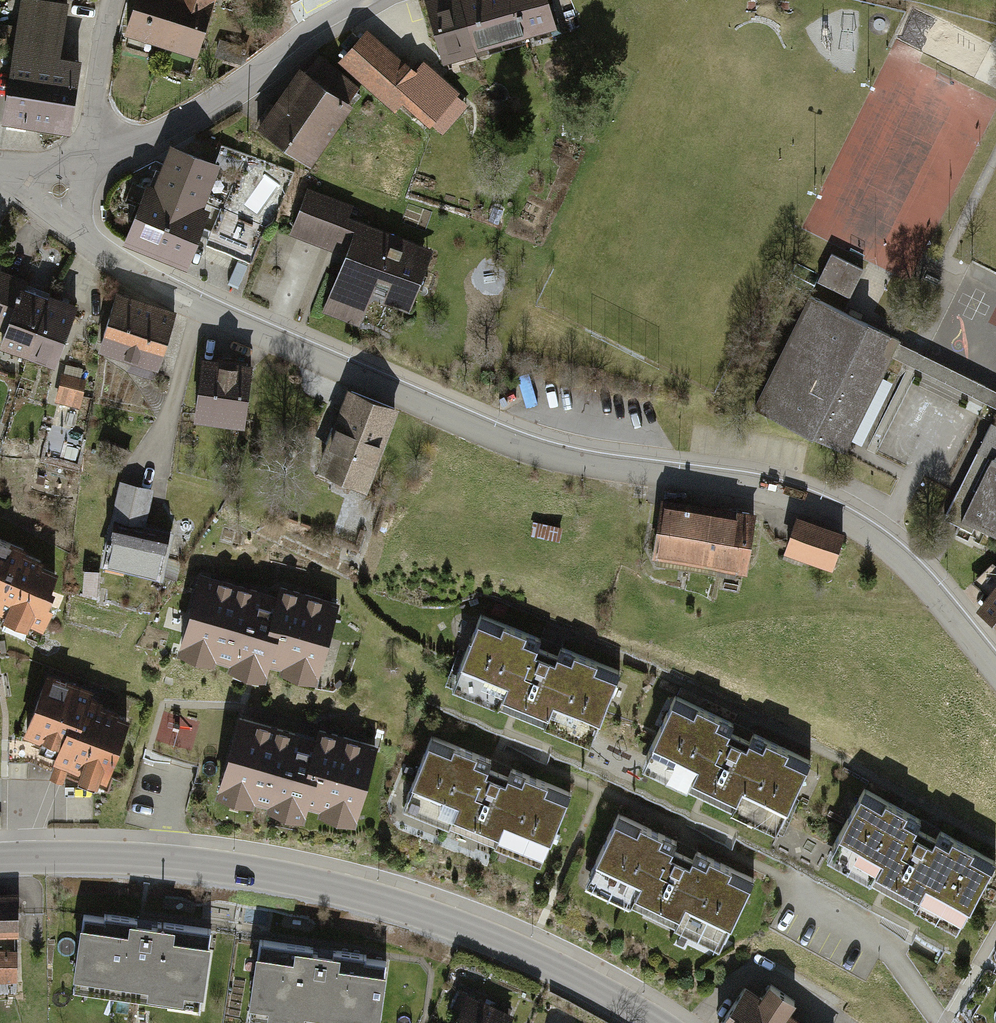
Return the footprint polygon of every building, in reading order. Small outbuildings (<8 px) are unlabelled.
[(165,50),(181,0),(135,0),(123,36),(165,50)] [(165,50),(204,62),(220,10),(217,9),(220,0),(181,0),(165,50)] [(477,62),(475,57),(459,0),(432,0),(428,1),(448,71),(477,62)] [(552,0),(459,0),(475,57),(561,32),(552,0)] [(23,1),(12,79),(81,88),(85,63),(63,60),(70,7),(23,1)] [(369,31),(341,64),(396,111),(424,78),(369,31)] [(253,54),(221,41),(214,60),(245,72),(253,54)] [(308,72),(303,69),(259,133),(312,169),(356,105),(351,101),(362,86),(319,56),(308,72)] [(75,137),(81,88),(12,79),(6,128),(75,137)] [(174,146),(157,187),(185,199),(207,208),(224,168),(174,146)] [(127,244),(160,258),(185,199),(157,187),(152,185),(127,244)] [(337,283),(324,313),(362,329),(374,301),(411,316),(437,254),(351,218),(355,208),(310,188),(290,234),(347,258),(337,283)] [(207,208),(185,199),(160,258),(191,271),(216,212),(207,208)] [(264,231),(220,212),(206,246),(250,265),(264,231)] [(865,273),(833,257),(819,285),(851,301),(865,273)] [(1,271),(0,275),(0,330),(8,333),(2,348),(28,358),(51,297),(25,287),(27,281),(1,271)] [(51,297),(28,358),(54,367),(76,307),(51,297)] [(178,316),(117,297),(100,352),(133,362),(130,372),(150,378),(153,368),(161,371),(178,316)] [(894,365),(903,346),(844,316),(814,302),(760,411),(849,455),(894,365)] [(903,346),(894,365),(944,390),(995,415),(995,391),(954,371),(903,346)] [(258,367),(204,360),(196,422),(250,429),(258,367)] [(83,369),(68,365),(58,402),(81,408),(88,381),(81,379),(83,369)] [(373,494),(402,414),(348,394),(318,474),(373,494)] [(995,429),(961,497),(952,514),(995,536),(995,430),(995,429)] [(157,493),(123,485),(104,570),(167,584),(176,541),(148,535),(157,493)] [(713,511),(666,504),(656,562),(704,569),(713,511)] [(760,519),(713,511),(704,569),(751,577),(760,519)] [(848,538),(799,522),(788,556),(837,572),(848,538)] [(0,541),(0,607),(14,613),(8,626),(33,637),(36,631),(49,636),(66,598),(56,594),(64,576),(46,569),(47,565),(29,558),(31,554),(0,541)] [(102,574),(86,575),(87,600),(103,600),(102,574)] [(205,578),(181,661),(220,672),(222,668),(235,672),(234,675),(271,686),(276,670),(288,673),(286,680),(322,690),(346,608),(281,590),(279,598),(205,578)] [(982,614),(995,625),(995,595),(982,614)] [(547,644),(481,617),(455,680),(503,699),(499,708),(546,727),(550,718),(594,736),(620,673),(558,648),(556,655),(544,650),(547,644)] [(43,673),(20,736),(62,751),(51,782),(65,787),(71,771),(86,776),(83,784),(108,793),(134,721),(107,711),(109,706),(94,700),(97,692),(43,673)] [(743,731),(679,700),(649,762),(696,784),(692,793),(737,814),(741,806),(784,826),(814,765),(754,736),(751,742),(740,737),(743,731)] [(317,741),(241,721),(219,804),(256,814),(258,807),(272,810),(270,818),(309,828),(313,812),(324,815),(322,821),(360,831),(382,747),(320,730),(317,741)] [(499,767),(433,740),(407,803),(455,822),(451,832),(497,851),(501,842),(545,859),(571,797),(510,772),(507,778),(496,773),(499,767)] [(865,796),(834,856),(880,880),(875,889),(919,912),(924,904),(966,926),(995,869),(995,865),(939,835),(936,841),(925,835),(929,829),(865,796)] [(684,849),(619,819),(590,880),(637,902),(633,911),(678,933),(683,924),(726,944),(755,882),(695,854),(692,861),(681,856),(684,849)] [(0,893),(0,934),(21,933),(20,893),(0,893)] [(107,921),(83,918),(73,996),(207,1013),(217,931),(107,917),(107,921)] [(260,942),(249,1020),(269,1022),(381,1022),(389,965),(371,962),(371,958),(260,942)] [(19,997),(18,952),(0,952),(0,998),(19,997)] [(725,1022),(799,1022),(791,1018),(798,1007),(770,988),(763,999),(749,989),(725,1022)] [(461,991),(453,1011),(461,1014),(457,1022),(511,1022),(515,1014),(461,991)]
